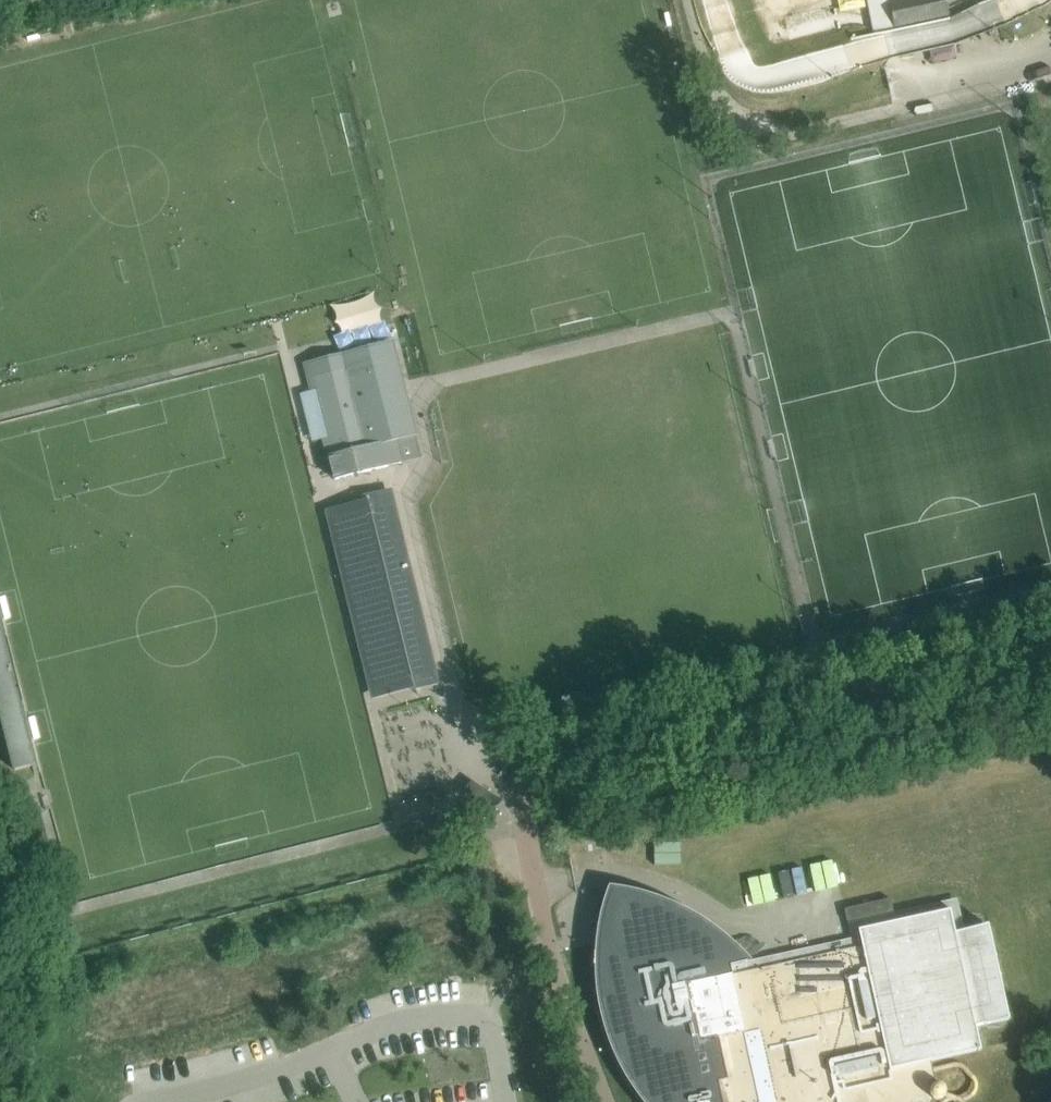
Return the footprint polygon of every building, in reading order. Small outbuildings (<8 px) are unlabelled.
[(900,56),(955,45),(945,0),(889,0),(900,56)] [(396,441),(413,437),(416,436),(396,358),(330,374),(326,358),(315,360),(307,374),(311,389),(319,387),(332,439),(324,441),(328,457),(329,457),(335,480),(401,463),(396,441)] [(364,502),(333,510),(378,696),(410,688),(410,690),(437,683),(393,504),(369,510),(367,501),(364,502)] [(15,770),(32,766),(39,764),(0,607),(0,710),(15,770)] [(511,764),(520,751),(506,741),(497,755),(510,764),(511,764)] [(478,791),(477,789),(477,790),(478,792),(475,796),(474,795),(473,795),(476,798),(478,800),(479,801),(481,802),(483,803),(484,804),(485,805),(485,804),(484,803),(486,801),(487,800),(486,799),(484,796),(483,795),(482,794),(481,793),(480,792),(478,791)] [(598,963),(599,977),(600,992),(602,1006),(606,1021),(610,1035),(611,1037),(613,1043),(618,1055),(625,1068),(632,1080),(636,1087),(642,1096),(643,1096),(644,1101),(932,1101),(933,1101),(933,1100),(937,1101),(940,1100),(943,1099),(944,1098),(946,1095),(946,1091),(945,1088),(943,1085),(940,1084),(936,1084),(931,1061),(981,1050),(981,1049),(976,1027),(1009,1019),(988,926),(964,931),(955,933),(950,910),(859,930),(862,943),(862,946),(853,948),(822,955),(748,971),(748,969),(746,962),(747,962),(747,961),(745,958),(743,956),(741,954),(738,951),(734,947),(731,944),(727,941),(723,937),(721,936),(714,931),(702,922),(690,915),(677,908),(666,904),(657,900),(646,897),(639,895),(632,893),(625,892),(619,891),(612,890),(609,889),(609,890),(609,891),(611,891),(607,905),(603,919),(600,934),(599,948),(598,963)]
